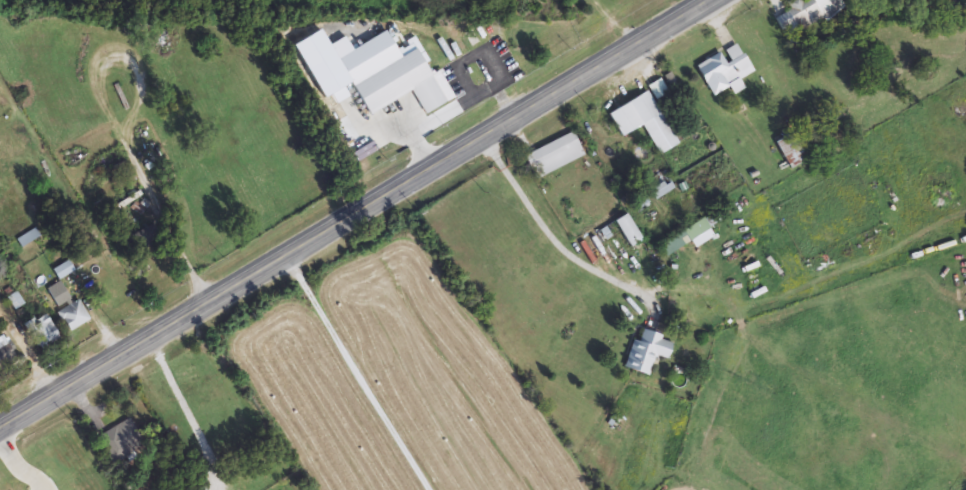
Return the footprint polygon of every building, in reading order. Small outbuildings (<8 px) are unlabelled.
[(787,3),(792,0),(800,0),(802,3),(807,0),(841,0),(844,6),(787,39),(776,19),(791,10),(787,3)] [(713,97),(696,67),(723,52),(737,44),(753,72),(740,80),(745,89),(734,95),(729,88),(713,97)] [(660,155),(629,102),(648,92),(678,145),(660,155)] [(584,157),(535,179),(524,155),(573,133),(584,157)] [(775,143),(792,133),(807,158),(790,168),(775,143)] [(674,190),(654,199),(646,182),(666,173),(674,190)] [(660,246),(719,212),(723,220),(689,241),(694,250),(671,264),(660,246)] [(620,231),(603,242),(597,233),(614,222),(620,231)] [(17,240),(35,229),(40,237),(22,248),(17,240)] [(74,271),(59,281),(53,270),(68,261),(74,271)] [(79,300),(90,320),(71,331),(48,292),(62,284),(73,303),(79,300)] [(60,340),(40,351),(25,324),(46,314),(60,340)] [(649,377),(624,369),(633,339),(639,341),(642,331),(674,341),(669,359),(655,355),(649,377)] [(3,367),(0,362),(0,338),(4,336),(18,359),(3,367)] [(98,438),(126,420),(143,447),(114,465),(98,438)]
